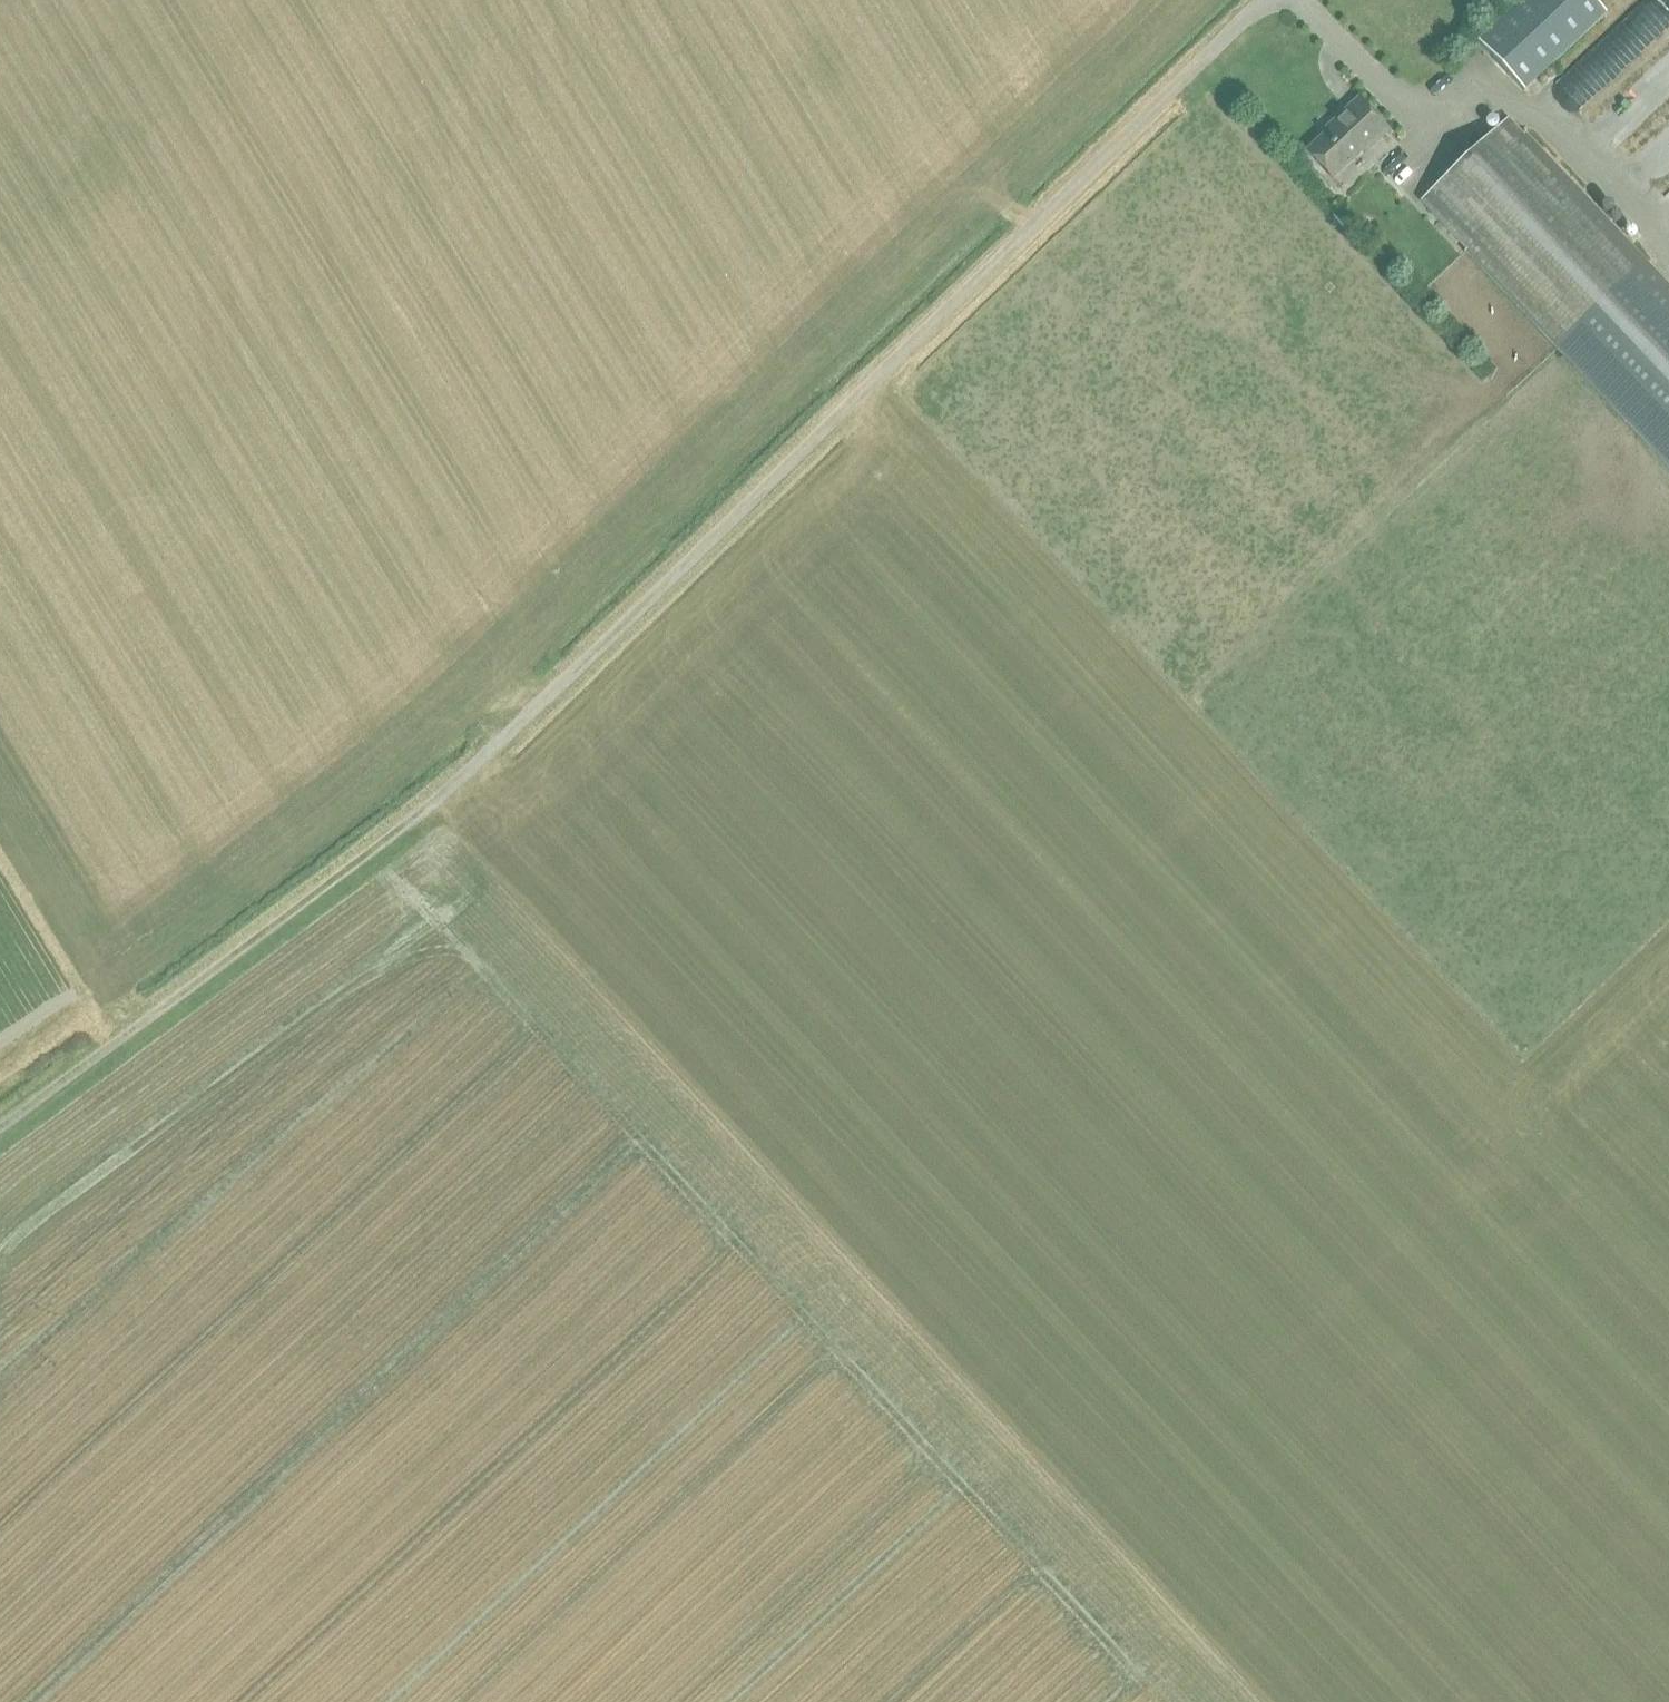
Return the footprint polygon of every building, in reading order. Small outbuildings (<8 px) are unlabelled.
[(1478,43),(1524,92),(1606,15),(1592,0),(1523,0),(1478,43)] [(1334,126),(1306,152),(1332,180),(1387,129),(1358,99),(1331,124),(1334,126)] [(1646,267),(1507,120),(1420,202),(1559,349),(1646,267)] [(1559,349),(1668,466),(1668,292),(1646,267),(1559,349)]
